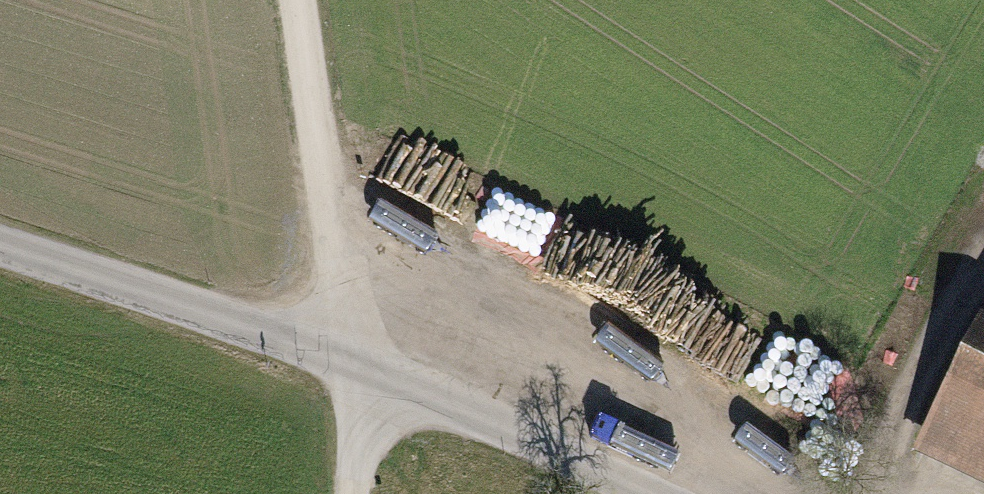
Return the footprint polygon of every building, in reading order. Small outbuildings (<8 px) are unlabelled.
[(533,230),(466,198),(455,222),(522,254),(533,230)] [(983,328),(921,449),(983,481),(983,328)]
